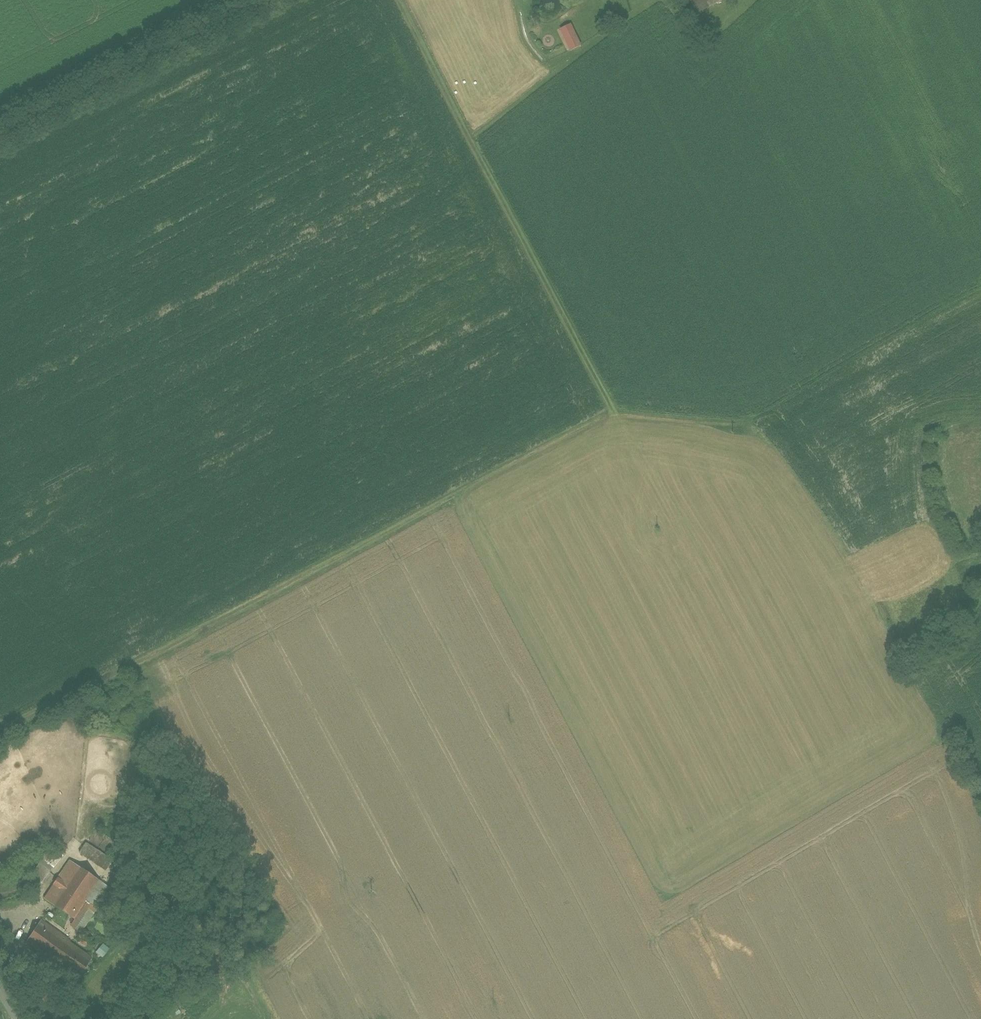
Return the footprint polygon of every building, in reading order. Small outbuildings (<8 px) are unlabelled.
[(698,12),(726,0),(693,0),(698,12)] [(572,24),(561,30),(571,51),(583,45),(572,24)] [(113,889),(70,861),(45,900),(88,928),(113,889)] [(45,919),(25,944),(72,982),(92,957),(45,919)]
